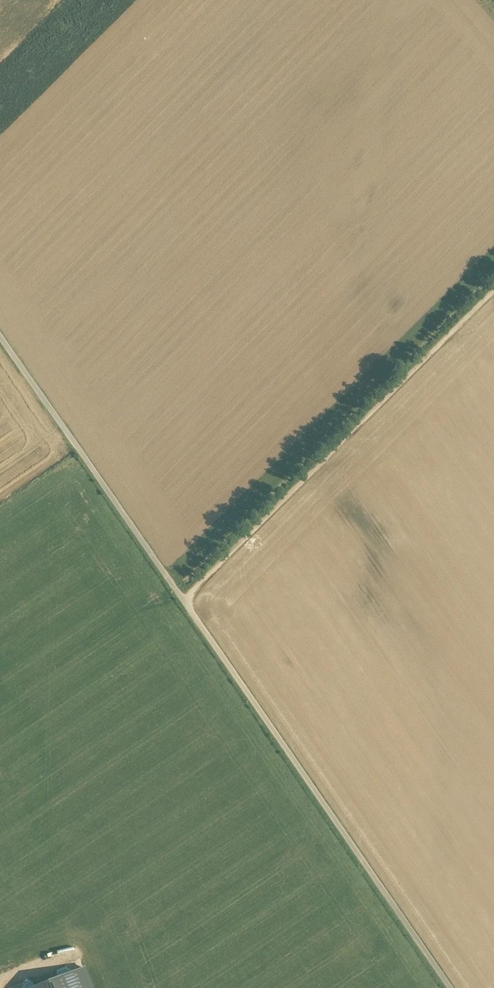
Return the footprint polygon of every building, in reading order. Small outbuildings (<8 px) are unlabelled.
[(84,969),(36,987),(91,987),(84,969)]
